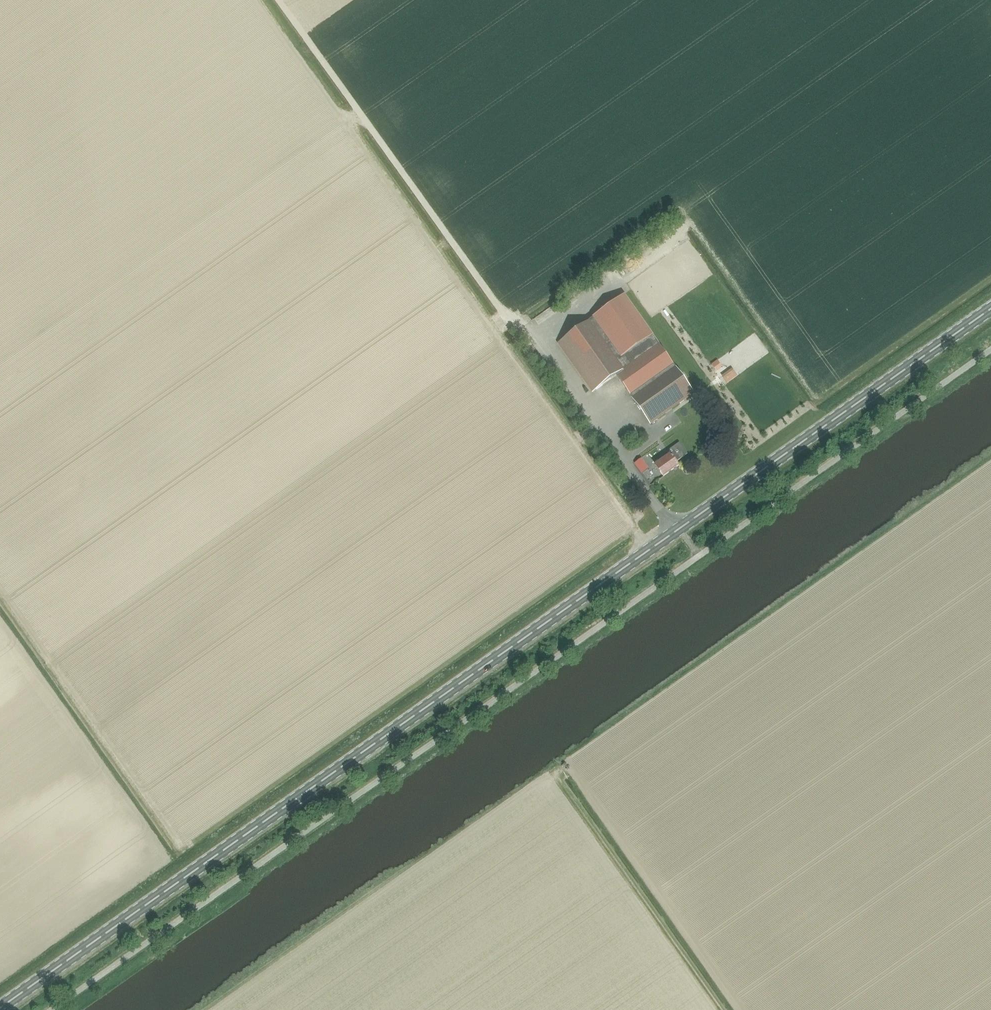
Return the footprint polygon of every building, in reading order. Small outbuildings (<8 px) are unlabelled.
[(630,395),(674,364),(625,295),(557,343),(592,393),(616,376),(630,395)] [(674,364),(630,395),(650,424),(694,393),(674,364)] [(664,476),(679,465),(676,462),(688,454),(680,443),(668,451),(670,454),(655,464),(664,476)] [(171,884),(182,874),(179,871),(167,880),(171,884)]
